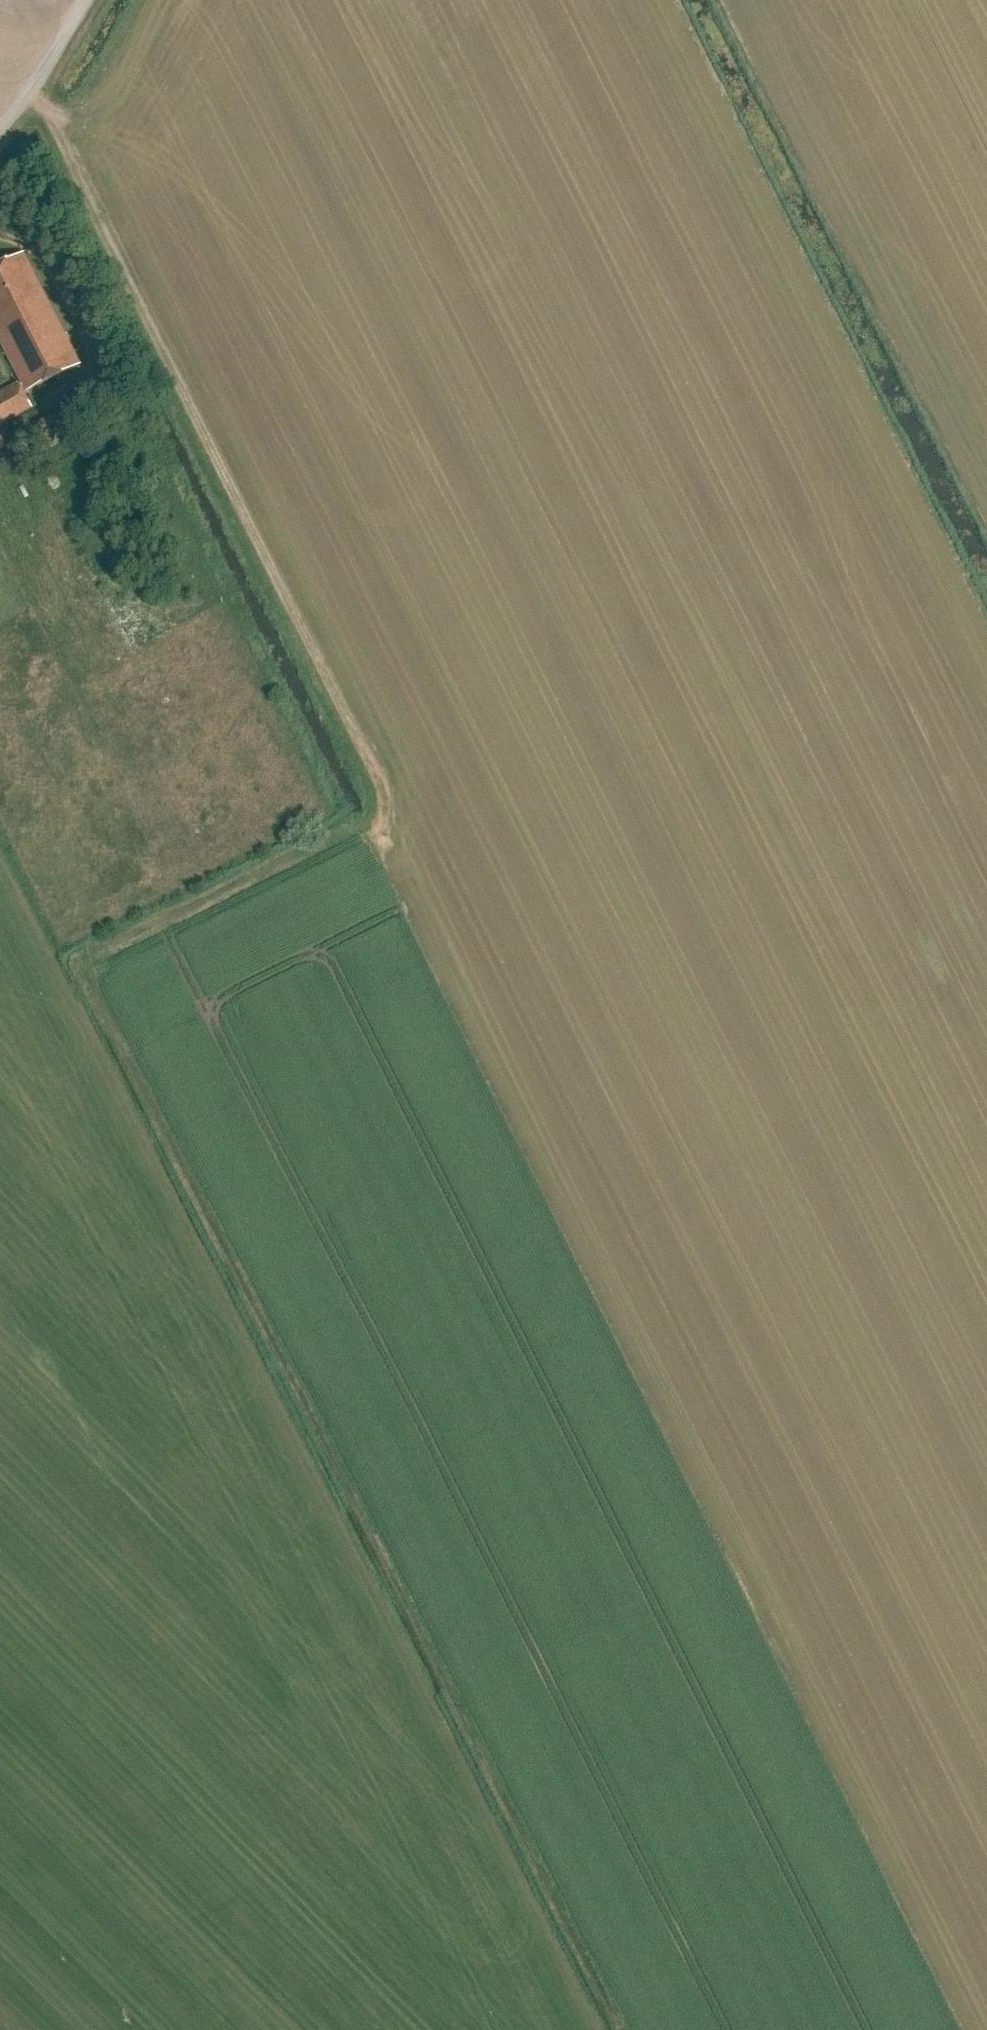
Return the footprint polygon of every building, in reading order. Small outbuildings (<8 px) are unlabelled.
[(80,365),(23,253),(0,265),(0,341),(27,392),(80,365)] [(0,393),(0,425),(32,407),(19,383),(0,393)]
